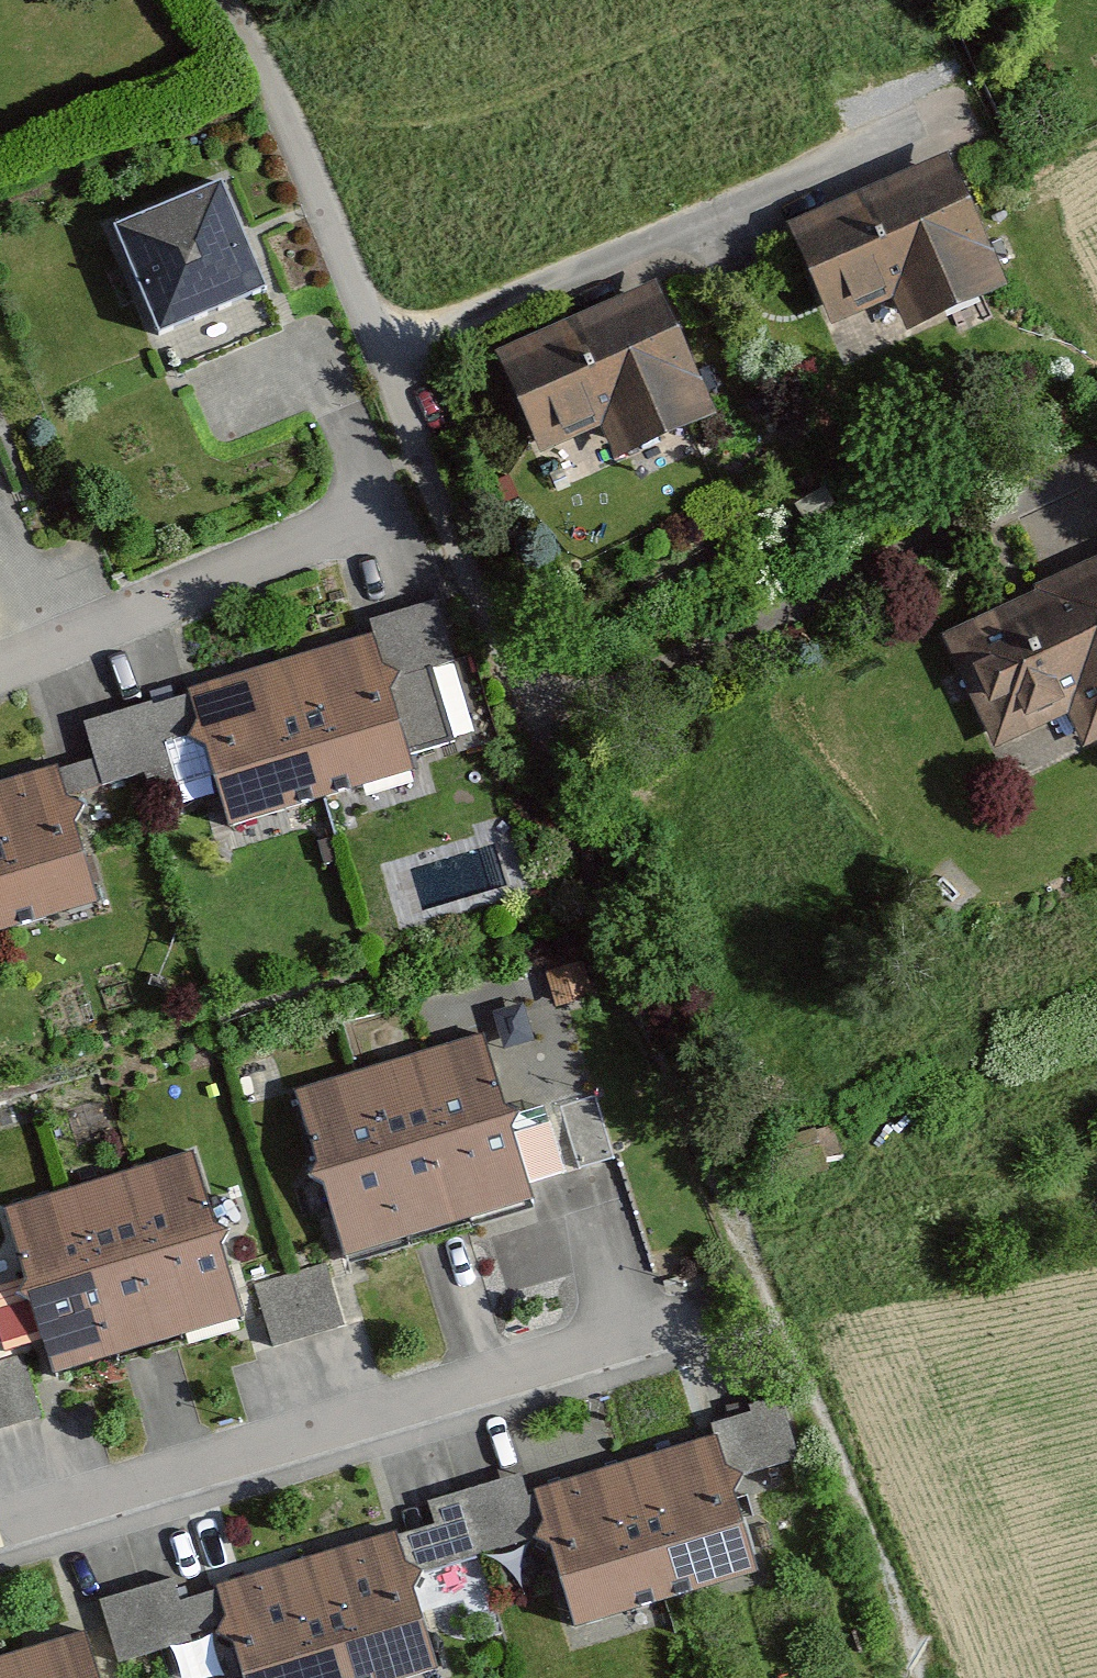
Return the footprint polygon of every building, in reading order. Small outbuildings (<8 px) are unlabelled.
[(976,151),(804,217),(844,317),(926,285),(941,324),(1030,289),(976,151)] [(248,182),(130,229),(173,336),(291,289),(248,182)] [(677,274),(499,348),(543,454),(626,420),(640,453),(717,422),(710,406),(728,399),(677,274)] [(555,479),(613,458),(604,435),(547,456),(555,479)] [(943,627),(996,746),(1083,708),(1096,738),(1096,559),(943,627)] [(384,629),(201,680),(241,821),(424,770),(384,629)] [(0,785),(0,930),(112,898),(72,763),(0,785)] [(500,1043),(316,1091),(359,1253),(543,1205),(500,1043)] [(209,1154),(19,1205),(64,1373),(255,1322),(209,1154)] [(331,1256),(259,1277),(278,1343),(350,1322),(331,1256)] [(730,1434),(554,1488),(597,1627),(773,1572),(730,1434)] [(528,1477),(420,1492),(430,1563),(538,1548),(528,1477)] [(229,1582),(257,1677),(421,1677),(446,1671),(404,1531),(229,1582)] [(0,1654),(0,1677),(114,1677),(98,1625),(0,1654)]
